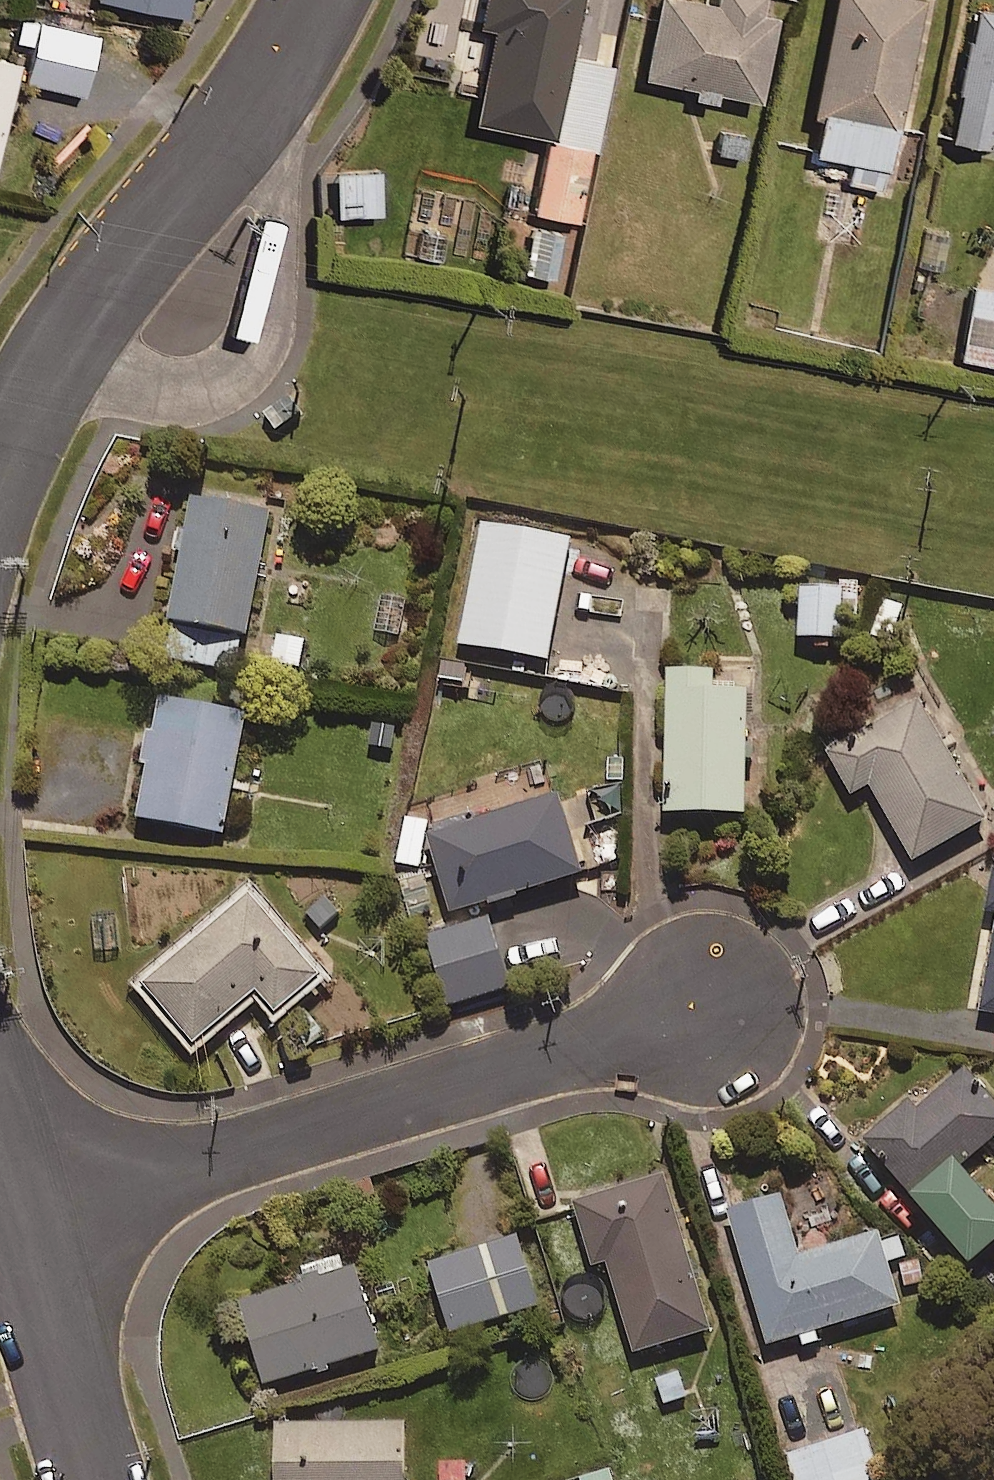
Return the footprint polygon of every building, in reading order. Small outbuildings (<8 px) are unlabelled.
[(184,9),(185,0),(133,0),(184,9)] [(480,73),(472,114),(546,128),(531,205),(573,213),(585,147),(590,148),(606,58),(564,50),(573,0),(465,0),(463,16),(489,21),(487,35),(463,31),(456,68),(480,73)] [(641,71),(692,80),(690,93),(711,96),(713,84),(755,92),(771,3),(753,0),(654,0),(641,71)] [(806,146),(849,154),(845,178),(880,184),(914,0),(833,0),(806,146)] [(968,0),(943,130),(987,138),(993,101),(993,5),(968,0)] [(92,29),(18,13),(13,38),(27,41),(21,72),(80,85),(92,29)] [(0,51),(0,113),(14,54),(0,51)] [(748,131),(719,127),(713,166),(742,171),(748,131)] [(376,164),(331,166),(333,208),(377,206),(376,164)] [(558,226),(530,223),(525,269),(553,272),(558,226)] [(950,232),(924,225),(911,267),(938,275),(950,232)] [(971,280),(960,353),(993,358),(993,284),(971,280)] [(191,491),(166,614),(182,617),(175,654),(236,667),(268,506),(191,491)] [(568,535),(480,519),(457,639),(546,656),(568,535)] [(856,584),(800,580),(797,633),(853,636),(856,584)] [(907,602),(872,590),(857,634),(893,646),(907,602)] [(298,633),(264,635),(266,667),(300,665),(298,633)] [(475,651),(443,643),(434,678),(467,686),(475,651)] [(710,665),(666,664),(664,807),(743,807),(744,684),(710,683),(710,665)] [(243,707),(173,695),(167,730),(149,727),(133,813),(221,829),(243,707)] [(983,817),(915,695),(823,746),(848,791),(868,780),(911,857),(983,817)] [(427,829),(451,908),(580,868),(556,790),(427,829)] [(427,820),(404,815),(395,860),(418,865),(427,820)] [(422,870),(396,876),(405,918),(430,913),(422,870)] [(315,973),(247,891),(141,979),(190,1038),(254,985),(273,1008),(315,973)] [(968,1064),(916,1105),(907,1095),(862,1131),(964,1258),(993,1234),(993,1204),(959,1160),(993,1133),(993,1134),(993,1096),(968,1064)] [(707,1326),(660,1172),(572,1199),(592,1262),(605,1258),(633,1348),(707,1326)] [(792,1200),(732,1217),(773,1353),(911,1311),(888,1236),(809,1259),(792,1200)] [(536,1303),(516,1235),(425,1262),(445,1331),(536,1303)] [(377,1350),(354,1268),(240,1299),(262,1381),(377,1350)] [(273,1421),(273,1479),(402,1479),(402,1421),(273,1421)] [(872,1432),(792,1456),(799,1479),(886,1479),(872,1432)]
